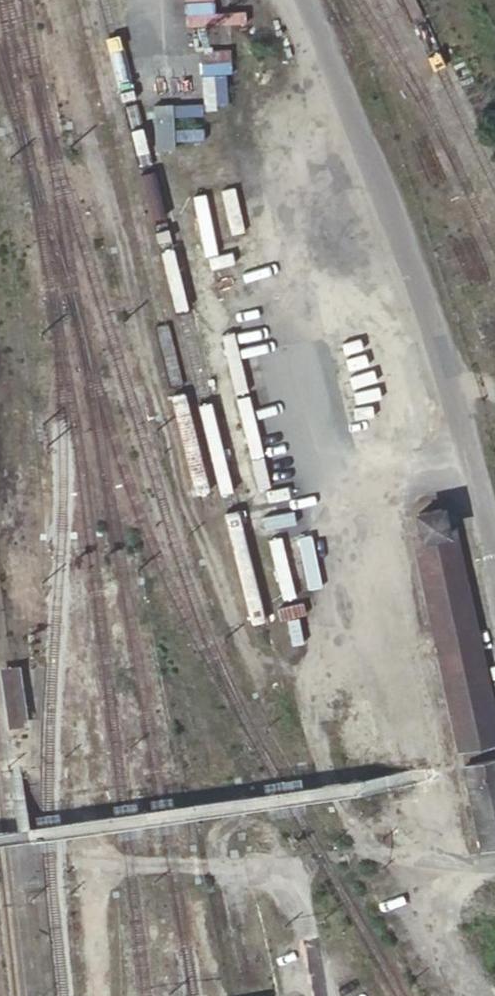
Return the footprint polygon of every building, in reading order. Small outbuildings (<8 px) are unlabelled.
[(417,539),(461,751),(494,744),(494,714),(457,532),(446,534),(441,511),(418,515),(423,538),(417,539)] [(20,667),(0,670),(8,729),(27,726),(20,667)] [(468,764),(485,850),(494,848),(494,759),(468,764)]
